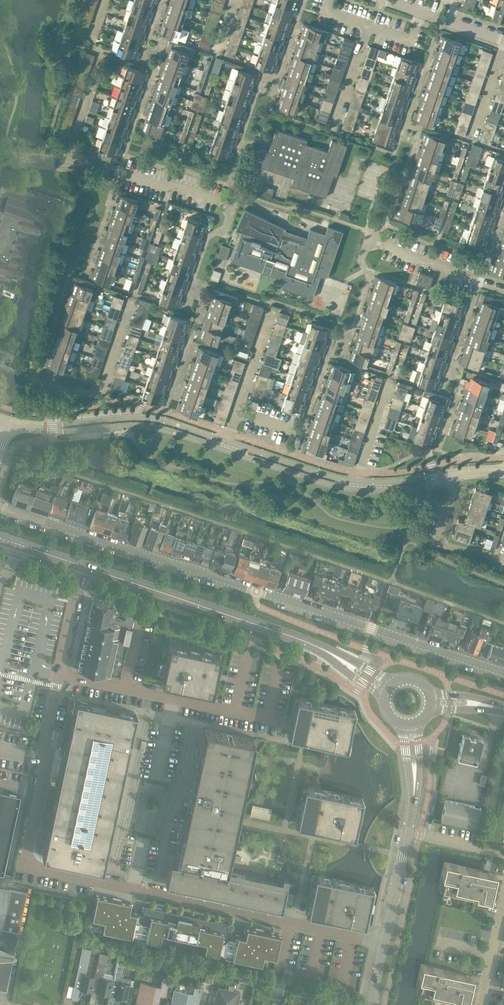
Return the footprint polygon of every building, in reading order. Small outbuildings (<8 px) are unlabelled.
[(134,0),(130,11),(151,17),(153,11),(149,10),(150,6),(134,0)] [(276,3),(296,10),(298,3),(294,2),(295,0),(277,0),(276,3)] [(495,5),(503,8),(503,0),(497,0),(495,5)] [(166,4),(164,11),(184,18),(188,7),(171,2),(170,6),(166,4)] [(276,3),(272,13),(289,19),(290,15),(294,16),(296,10),(276,3)] [(210,9),(221,12),(222,8),(212,4),(212,5),(210,9)] [(491,16),(503,20),(503,8),(495,5),(491,16)] [(130,11),(127,21),(143,26),(144,22),(149,24),(151,17),(130,11)] [(166,18),(164,22),(181,28),(184,18),(164,11),(162,17),(166,18)] [(238,13),(236,17),(246,21),(248,16),(238,13)] [(272,13),(269,23),(289,30),(291,24),(287,22),(289,19),(272,13)] [(80,17),(79,22),(89,25),(91,20),(80,17)] [(127,21),(123,31),(144,38),(146,32),(142,30),(143,26),(127,21)] [(159,25),(157,32),(177,38),(181,28),(164,22),(163,26),(159,25)] [(269,23),(265,34),(282,39),(283,35),(287,37),(289,30),(269,23)] [(303,35),(319,40),(323,30),(302,23),(300,30),(304,31),(303,35)] [(123,31),(120,41),(136,47),(138,43),(142,44),(144,38),(123,31)] [(265,34),(262,44),(282,51),(284,44),(280,43),(282,39),(265,34)] [(298,37),(295,44),(316,51),(319,40),(303,35),(302,39),(298,37)] [(443,43),(441,48),(458,53),(461,42),(441,35),(438,42),(443,43)] [(120,41),(116,52),(137,59),(139,52),(135,51),(136,47),(120,41)] [(165,52),(167,53),(166,57),(184,63),(188,53),(192,54),(193,50),(195,50),(169,41),(165,52)] [(262,44),(258,54),(275,59),(276,56),(280,57),(282,51),(262,44)] [(297,51),(296,55),(312,61),(316,51),(295,44),(293,50),(297,51)] [(436,50),(434,56),(454,63),(458,53),(441,48),(440,51),(436,50)] [(258,54),(255,65),(275,72),(277,65),(273,63),(275,59),(258,54)] [(291,58),(289,64),(309,71),(312,61),(296,55),(295,59),(291,58)] [(400,56),(397,67),(413,72),(414,68),(418,70),(421,63),(400,56)] [(436,64),(434,68),(451,73),(454,63),(434,56),(432,63),(436,64)] [(163,60),(160,67),(181,73),(184,63),(166,57),(165,61),(163,60)] [(344,65),(346,65),(347,61),(336,58),(333,68),(342,71),(344,65)] [(290,72),(289,76),(305,81),(309,71),(289,64),(286,70),(290,72)] [(127,66),(123,77),(140,82),(141,78),(145,80),(148,73),(127,66)] [(160,74),(159,78),(177,84),(181,73),(160,67),(158,73),(160,74)] [(397,67),(393,77),(414,84),(416,77),(412,76),(413,72),(397,67)] [(333,68),(331,73),(342,77),(343,71),(342,71),(333,68)] [(429,70),(427,77),(447,84),(451,73),(434,68),(433,72),(429,70)] [(237,69),(234,80),(250,85),(252,82),(256,83),(258,76),(237,69)] [(331,73),(330,78),(340,82),(342,77),(331,73)] [(473,74),(471,81),(482,84),(484,78),(473,74)] [(284,78),(282,85),(302,91),(305,81),(289,76),(288,79),(284,78)] [(123,77),(120,87),(140,94),(143,88),(139,86),(140,82),(123,77)] [(393,77),(390,87),(406,93),(407,89),(411,90),(414,84),(393,77)] [(429,84),(427,88),(444,94),(447,84),(427,77),(425,83),(429,84)] [(156,81),(154,87),(174,94),(177,84),(159,78),(158,81),(156,81)] [(234,80),(230,90),(251,97),(253,91),(249,89),(250,85),(234,80)] [(357,82),(355,87),(366,90),(367,86),(357,82)] [(283,92),(282,96),(298,102),(302,91),(282,85),(279,91),(283,92)] [(120,87),(116,97),(133,103),(134,99),(138,100),(140,94),(120,87)] [(153,94),(152,98),(154,99),(170,104),(174,94),(154,87),(151,93),(153,94)] [(390,87),(386,97),(407,104),(409,98),(405,96),(406,93),(390,87)] [(422,91),(420,97),(440,104),(444,94),(427,88),(426,92),(422,91)] [(230,90),(227,100),(243,106),(245,102),(249,103),(251,97),(230,90)] [(495,96),(503,99),(503,92),(497,90),(495,96)] [(466,95),(477,99),(478,94),(468,91),(466,95)] [(195,93),(193,100),(199,102),(201,95),(195,93)] [(201,95),(199,102),(205,104),(208,97),(201,95)] [(295,112),(298,102),(282,96),(281,100),(277,99),(275,106),(295,112)] [(116,97),(113,107),(134,114),(136,108),(132,107),(133,103),(116,97)] [(386,97),(383,108),(399,113),(401,109),(405,111),(407,104),(386,97)] [(422,105),(420,109),(437,114),(440,104),(420,97),(418,103),(422,105)] [(149,101),(147,107),(167,114),(170,104),(154,99),(152,98),(151,102),(149,101)] [(494,99),(492,104),(502,108),(503,103),(494,99)] [(190,108),(194,109),(196,110),(199,102),(193,100),(190,108)] [(227,100),(223,111),(244,117),(246,111),(242,110),(243,106),(227,100)] [(199,102),(196,110),(203,112),(205,104),(199,102)] [(113,107),(109,117),(126,123),(127,119),(131,121),(134,114),(113,107)] [(146,114),(145,118),(163,124),(167,114),(147,107),(145,114),(146,114)] [(383,108),(379,118),(400,125),(402,118),(398,117),(399,113),(383,108)] [(319,109),(317,115),(327,119),(329,113),(319,109)] [(413,118),(419,120),(433,125),(437,114),(420,109),(419,113),(415,111),(413,118)] [(223,111),(220,121),(237,126),(238,122),(242,124),(244,117),(223,111)] [(63,113),(61,118),(72,122),(73,117),(63,113)] [(109,117),(106,128),(126,135),(129,128),(125,127),(126,123),(109,117)] [(355,121),(345,117),(341,128),(352,132),(355,121)] [(160,135),(163,124),(145,118),(144,122),(142,121),(140,128),(160,135)] [(379,118),(376,128),(392,134),(394,130),(398,131),(400,125),(379,118)] [(220,121),(217,131),(237,138),(239,132),(235,130),(237,126),(220,121)] [(106,128),(102,138),(119,144),(120,140),(124,141),(126,135),(106,128)] [(391,137),(392,134),(376,128),(372,138),(393,145),(395,139),(391,137)] [(294,176),(291,184),(326,196),(333,175),(336,175),(346,144),(332,139),(328,151),(306,143),(307,139),(276,129),(268,152),(261,149),(256,164),(294,176)] [(483,130),(481,137),(491,140),(493,133),(483,130)] [(217,131),(213,141),(230,147),(231,143),(235,144),(237,138),(217,131)] [(425,140),(424,144),(440,150),(444,139),(424,132),(421,139),(425,140)] [(99,149),(103,150),(101,156),(114,161),(116,155),(119,156),(122,149),(118,147),(119,144),(102,138),(99,149)] [(228,151),(230,147),(213,141),(209,152),(230,159),(232,152),(228,151)] [(419,147),(417,153),(437,160),(440,150),(424,144),(423,148),(419,147)] [(418,161),(417,165),(433,170),(437,160),(417,153),(414,160),(418,161)] [(490,167),(503,171),(503,160),(494,156),(490,167)] [(412,167),(410,173),(430,180),(433,170),(417,165),(416,169),(412,167)] [(487,177),(503,183),(503,171),(490,167),(487,177)] [(412,181),(410,185),(427,191),(430,180),(410,173),(408,179),(412,181)] [(483,187),(500,193),(501,189),(503,190),(503,183),(487,177),(483,187)] [(451,180),(449,187),(455,189),(457,182),(451,180)] [(0,188),(0,272),(20,279),(33,241),(35,242),(40,228),(50,231),(60,201),(2,182),(0,188)] [(457,182),(455,189),(461,191),(463,184),(457,182)] [(261,185),(258,193),(263,195),(270,197),(274,189),(266,186),(261,185)] [(405,188),(403,194),(423,201),(427,191),(410,185),(409,189),(405,188)] [(446,194),(450,196),(452,196),(455,189),(449,187),(446,194)] [(483,187),(480,197),(500,204),(502,198),(498,197),(500,193),(483,187)] [(455,189),(452,196),(458,198),(461,191),(455,189)] [(117,201),(116,205),(134,211),(138,201),(117,194),(115,200),(117,201)] [(406,199),(403,206),(420,211),(423,201),(403,194),(402,197),(406,199)] [(480,197),(476,208),(493,213),(494,209),(498,211),(500,204),(480,197)] [(112,208),(110,215),(131,222),(134,211),(116,205),(115,209),(112,208)] [(416,222),(420,211),(403,206),(402,210),(398,208),(396,215),(416,222)] [(235,249),(232,260),(268,272),(284,278),(282,286),(309,295),(313,296),(320,275),(326,277),(327,277),(342,231),(328,226),(325,233),(310,228),(307,237),(285,229),(285,228),(285,229),(286,228),(256,213),(245,207),(244,208),(245,208),(237,228),(236,228),(242,230),(240,236),(239,238),(238,242),(235,249)] [(476,208),(473,218),(493,225),(495,218),(491,217),(493,213),(476,208)] [(110,221),(109,226),(127,232),(131,222),(110,215),(108,221),(110,221)] [(433,227),(439,229),(442,219),(438,218),(436,217),(433,227)] [(187,218),(184,228),(200,234),(201,230),(205,231),(208,225),(187,218)] [(473,218),(469,228),(486,234),(487,230),(491,231),(493,225),(473,218)] [(106,229),(103,235),(124,242),(127,232),(109,226),(107,229),(106,229)] [(184,228),(180,238),(201,245),(203,239),(199,238),(200,234),(184,228)] [(485,251),(486,246),(488,239),(484,237),(486,234),(469,228),(466,239),(464,243),(485,251)] [(103,242),(102,246),(120,252),(124,242),(103,235),(101,241),(103,242)] [(180,238),(177,249),(193,254),(194,250),(198,252),(201,245),(180,238)] [(496,248),(503,251),(503,240),(502,243),(498,242),(496,248)] [(145,241),(142,248),(149,250),(151,243),(145,241)] [(151,243),(149,250),(155,253),(156,248),(157,245),(151,243)] [(222,244),(219,252),(217,256),(226,259),(230,247),(222,244)] [(99,249),(97,255),(117,262),(120,252),(102,246),(101,250),(99,249)] [(140,256),(144,257),(146,258),(149,250),(142,248),(140,256)] [(496,260),(503,263),(503,251),(496,248),(494,255),(498,256),(496,260)] [(177,249),(173,259),(194,266),(196,260),(192,258),(193,254),(177,249)] [(149,250),(146,258),(148,259),(147,261),(151,263),(155,253),(149,250)] [(96,262),(95,267),(113,273),(117,262),(97,255),(94,262),(96,262)] [(173,259),(170,269),(186,275),(187,271),(191,272),(194,266),(173,259)] [(496,260),(495,264),(491,263),(489,269),(503,274),(503,263),(496,260)] [(89,277),(110,283),(113,273),(95,267),(94,270),(92,270),(89,277)] [(170,269),(166,279),(187,286),(189,280),(185,279),(186,275),(170,269)] [(214,269),(210,279),(218,281),(221,272),(214,269)] [(419,271),(416,280),(415,283),(429,288),(433,276),(419,271)] [(377,284),(376,288),(392,293),(395,282),(375,276),(373,282),(377,284)] [(166,279),(163,290),(179,295),(181,291),(185,293),(187,286),(166,279)] [(72,288),(70,292),(89,298),(93,288),(72,281),(70,288),(72,288)] [(370,290),(368,296),(388,303),(392,293),(376,288),(374,291),(370,290)] [(211,306),(227,311),(232,313),(237,298),(212,289),(208,300),(212,302),(211,306)] [(163,290),(159,300),(180,307),(182,300),(178,299),(179,295),(163,290)] [(67,296),(65,302),(86,309),(89,298),(70,292),(69,296),(67,296)] [(479,311),(496,317),(499,306),(503,306),(503,300),(481,293),(476,306),(480,307),(479,311)] [(370,304),(368,308),(385,314),(388,303),(368,296),(366,303),(370,304)] [(445,299),(441,310),(458,316),(459,312),(463,313),(465,306),(445,299)] [(65,309),(64,313),(82,319),(86,309),(65,302),(63,308),(65,309)] [(250,312),(261,316),(264,306),(254,303),(250,312)] [(206,308),(204,315),(224,322),(227,311),(211,306),(210,310),(206,308)] [(363,311),(361,317),(382,324),(385,314),(368,308),(367,312),(363,311)] [(441,310),(438,320),(458,327),(461,321),(457,319),(458,316),(441,310)] [(474,314),(472,320),(492,327),(496,317),(479,311),(478,315),(474,314)] [(60,316),(58,322),(79,329),(82,319),(64,313),(62,317),(60,316)] [(170,314),(166,325),(183,331),(184,327),(188,328),(191,321),(170,314)] [(205,322),(204,326),(220,332),(224,322),(204,315),(202,321),(205,322)] [(363,324),(362,328),(378,334),(382,324),(361,317),(359,323),(363,324)] [(438,320),(435,330),(451,336),(452,332),(456,333),(458,327),(438,320)] [(474,328),(472,332),(489,337),(492,327),(472,320),(470,326),(474,328)] [(58,329),(57,333),(75,339),(79,329),(58,322),(56,329),(58,329)] [(311,322),(307,333),(324,338),(325,334),(329,336),(331,329),(311,322)] [(403,323),(400,330),(406,332),(409,325),(403,323)] [(166,325),(163,335),(184,342),(186,336),(182,334),(183,331),(166,325)] [(409,325),(406,332),(412,334),(415,327),(409,325)] [(217,342),(220,332),(204,326),(203,330),(199,329),(196,336),(217,342)] [(274,326),(272,332),(282,336),(284,330),(274,326)] [(356,331),(354,338),(375,344),(378,334),(362,328),(360,332),(356,331)] [(398,337),(402,339),(404,340),(406,332),(400,330),(398,337)] [(435,330),(431,341),(452,348),(454,341),(450,340),(451,336),(435,330)] [(299,341),(304,343),(324,350),(326,344),(322,342),(324,338),(307,333),(303,331),(299,341)] [(406,332),(404,340),(410,342),(412,334),(406,332)] [(467,334),(465,340),(485,347),(489,337),(472,332),(471,336),(467,334)] [(53,336),(51,343),(71,350),(75,339),(57,333),(55,337),(53,336)] [(163,335),(159,345),(176,351),(177,347),(181,349),(184,342),(163,335)] [(356,345),(355,349),(371,355),(375,344),(354,338),(352,344),(356,345)] [(126,340),(125,345),(135,348),(137,344),(126,340)] [(467,348),(465,352),(482,358),(485,347),(465,340),(463,347),(467,348)] [(431,341),(428,351),(444,356),(445,352),(449,354),(452,348),(431,341)] [(51,350),(50,354),(68,360),(71,350),(51,343),(49,349),(51,350)] [(304,343),(300,353),(317,359),(318,355),(322,356),(324,350),(304,343)] [(159,345),(156,355),(176,362),(179,356),(175,355),(176,351),(159,345)] [(199,354),(198,358),(214,364),(218,353),(198,346),(195,353),(199,354)] [(267,348),(265,353),(275,356),(277,352),(267,348)] [(238,349),(236,354),(247,357),(248,353),(238,349)] [(350,351),(347,358),(368,365),(371,355),(355,349),(353,353),(350,351)] [(428,351),(424,361),(445,368),(447,362),(443,360),(444,356),(428,351)] [(460,355),(458,361),(478,368),(482,358),(465,352),(464,356),(460,355)] [(300,353),(297,363),(317,370),(320,364),(316,363),(317,359),(300,353)] [(44,364),(64,371),(68,360),(50,354),(48,358),(46,357),(44,364)] [(156,355),(152,366),(169,371),(170,368),(174,369),(176,362),(156,355)] [(193,361),(191,367),(211,374),(214,364),(198,358),(197,362),(193,361)] [(424,361),(421,371),(437,377),(438,373),(442,374),(445,368),(424,361)] [(297,363),(293,374),(310,379),(311,375),(315,377),(317,370),(297,363)] [(332,371),(330,375),(347,380),(351,370),(330,363),(328,370),(332,371)] [(394,374),(401,376),(403,372),(400,371),(402,365),(398,364),(394,374)] [(152,366),(149,376),(170,383),(172,377),(168,375),(169,371),(152,366)] [(192,375),(191,379),(208,384),(211,374),(191,367),(188,374),(192,375)] [(417,370),(413,381),(438,389),(440,382),(436,381),(437,377),(421,371),(417,370)] [(290,384),(310,391),(313,385),(309,383),(310,379),(293,374),(289,372),(285,382),(290,384)] [(325,378),(323,384),(344,391),(347,380),(330,375),(329,379),(325,378)] [(149,376),(146,386),(162,392),(163,388),(167,389),(170,383),(149,376)] [(467,380),(465,386),(485,393),(489,383),(470,376),(469,381),(467,380)] [(186,381),(183,388),(204,395),(208,384),(191,379),(190,383),(186,381)] [(290,384),(286,394),(303,400),(304,396),(308,397),(310,391),(290,384)] [(325,391),(324,395),(340,401),(344,391),(323,384),(321,390),(325,391)] [(146,386),(142,397),(162,404),(165,397),(161,396),(162,392),(146,386)] [(465,393),(463,397),(482,403),(485,393),(465,386),(463,393),(465,393)] [(185,395),(184,399),(200,405),(204,395),(183,388),(181,394),(185,395)] [(428,396),(424,407),(441,412),(442,408),(446,410),(450,398),(424,389),(422,395),(428,396)] [(302,404),(303,400),(286,394),(283,405),(303,412),(306,405),(302,404)] [(318,398),(316,404),(337,411),(340,401),(324,395),(322,399),(318,398)] [(460,400),(458,407),(478,414),(482,403),(463,397),(462,401),(460,400)] [(176,409),(197,416),(200,405),(184,399),(183,403),(179,402),(176,409)] [(318,412),(317,416),(333,421),(337,411),(316,404),(314,410),(318,412)] [(424,407),(421,417),(441,424),(443,417),(439,416),(441,412),(424,407)] [(458,414),(456,418),(458,418),(475,424),(478,414),(458,407),(456,413),(458,414)] [(359,414),(357,418),(368,422),(369,417),(359,414)] [(311,418),(309,425),(330,432),(333,421),(317,416),(315,420),(311,418)] [(421,417),(417,427),(434,433),(435,429),(439,430),(441,424),(421,417)] [(453,421),(449,434),(463,439),(465,432),(471,435),(475,424),(458,418),(456,418),(455,421),(453,421)] [(311,432),(310,436),(326,442),(330,432),(309,425),(307,431),(311,432)] [(408,436),(414,438),(434,445),(436,438),(432,437),(434,433),(417,427),(412,425),(408,436)] [(304,439),(301,450),(325,459),(327,453),(323,452),(326,442),(310,436),(309,440),(304,439)] [(338,462),(353,465),(354,463),(355,459),(345,455),(344,459),(339,458),(338,462)] [(42,466),(41,471),(52,475),(54,470),(42,466)] [(18,483),(12,501),(29,507),(35,488),(18,483)] [(61,495),(62,492),(64,487),(60,485),(57,494),(56,493),(49,514),(63,518),(69,501),(67,501),(68,497),(61,495)] [(475,486),(472,495),(489,501),(492,492),(475,486)] [(35,488),(29,507),(47,513),(53,495),(35,488)] [(113,496),(103,492),(100,502),(109,505),(113,496)] [(472,495),(469,504),(486,509),(489,501),(472,495)] [(72,499),(65,519),(83,525),(90,505),(72,499)] [(150,502),(147,509),(154,511),(156,504),(150,502)] [(469,504),(467,512),(483,517),(486,509),(469,504)] [(90,527),(100,531),(106,512),(96,509),(90,527)] [(106,512),(100,531),(110,534),(116,516),(107,513),(107,512),(106,512)] [(467,512),(464,520),(475,524),(480,526),(483,517),(467,512)] [(116,516),(110,534),(126,539),(128,533),(123,531),(125,522),(128,523),(128,520),(116,516)] [(139,516),(138,519),(135,518),(134,521),(130,532),(132,532),(129,541),(140,544),(147,525),(148,519),(139,516)] [(458,518),(455,527),(472,532),(475,524),(464,520),(458,518)] [(151,528),(146,545),(157,548),(163,531),(165,532),(166,526),(160,524),(158,530),(151,528)] [(185,539),(180,555),(190,559),(196,541),(192,540),(194,535),(191,534),(192,528),(189,527),(185,538),(185,539)] [(455,527),(452,536),(469,541),(472,532),(455,527)] [(241,534),(231,530),(229,537),(238,541),(241,534)] [(158,550),(169,553),(175,536),(164,533),(158,550)] [(196,541),(190,559),(199,561),(205,544),(207,538),(202,536),(202,537),(198,535),(196,541)] [(175,536),(169,553),(179,557),(180,555),(185,539),(175,536)] [(244,539),(242,544),(252,548),(254,542),(244,539)] [(214,547),(208,564),(219,568),(226,546),(228,541),(223,540),(220,549),(214,547)] [(205,544),(199,561),(208,564),(214,547),(211,546),(205,544)] [(226,546),(219,568),(229,571),(235,553),(229,551),(231,548),(226,546)] [(238,553),(232,572),(243,576),(249,559),(249,557),(238,553)] [(259,561),(253,580),(264,583),(269,566),(265,564),(265,563),(268,555),(263,553),(261,561),(259,561)] [(275,553),(272,564),(273,564),(279,567),(283,556),(281,555),(275,553)] [(249,559),(243,576),(253,580),(259,561),(258,560),(257,562),(249,559)] [(269,566),(264,583),(275,587),(280,570),(274,568),(275,566),(273,565),(271,564),(270,564),(269,566)] [(334,571),(333,573),(342,576),(344,569),(341,567),(335,566),(334,571)] [(303,596),(308,580),(288,574),(283,590),(303,596)] [(314,598),(324,602),(331,582),(321,579),(321,577),(315,575),(311,586),(317,588),(314,598)] [(331,582),(324,602),(335,605),(338,595),(344,597),(348,585),(341,583),(341,586),(331,582)] [(346,609),(357,612),(363,593),(353,590),(354,587),(348,585),(344,597),(350,599),(346,609)] [(363,593),(357,612),(367,616),(371,606),(376,607),(380,596),(374,594),(373,597),(363,593)] [(401,598),(400,598),(396,613),(416,619),(420,605),(409,601),(409,599),(401,597),(401,598)] [(108,676),(114,648),(119,649),(121,639),(117,638),(119,627),(109,625),(113,606),(93,602),(78,670),(108,676)] [(127,610),(125,621),(133,623),(135,611),(127,610)] [(428,635),(440,639),(444,627),(432,623),(435,614),(428,612),(425,624),(431,626),(428,635)] [(444,627),(440,639),(452,643),(456,634),(462,636),(466,624),(459,622),(456,631),(444,627)] [(480,646),(483,647),(485,641),(489,629),(490,625),(482,623),(478,634),(471,632),(466,649),(477,652),(480,646)] [(490,629),(482,652),(490,654),(498,631),(490,629)] [(490,654),(499,657),(503,642),(503,633),(498,631),(490,654)] [(210,690),(218,652),(167,642),(159,679),(210,690)] [(348,738),(354,711),(303,700),(296,698),(290,726),(288,736),(300,738),(329,745),(339,747),(346,748),(348,738)] [(102,869),(136,712),(126,710),(75,699),(74,705),(57,785),(52,784),(49,783),(49,782),(48,781),(38,826),(39,827),(39,825),(42,826),(48,827),(42,857),(102,869)] [(237,810),(253,737),(204,727),(188,804),(184,803),(181,817),(185,817),(175,861),(171,883),(281,907),(288,875),(282,874),(281,878),(225,866),(233,828),(237,829),(238,824),(239,818),(240,815),(236,814),(237,810)] [(457,759),(458,759),(458,762),(463,764),(465,756),(466,756),(465,760),(477,763),(478,759),(483,740),(481,740),(480,738),(478,738),(476,738),(474,738),(469,737),(468,736),(466,735),(465,735),(463,736),(457,759)] [(362,799),(334,793),(304,786),(298,813),(296,824),(308,826),(354,836),(362,799)] [(6,990),(12,964),(13,959),(15,949),(27,893),(10,889),(8,888),(7,888),(8,882),(10,882),(13,883),(13,879),(14,878),(14,876),(11,875),(3,873),(21,795),(0,791),(0,989),(6,990)] [(441,821),(476,829),(481,808),(445,800),(441,821)] [(439,889),(442,889),(490,900),(496,874),(445,863),(439,889)] [(372,887),(314,875),(309,900),(306,912),(319,915),(364,925),(372,887)] [(97,895),(92,919),(104,921),(102,931),(160,943),(162,934),(206,943),(204,952),(261,964),(263,955),(276,958),(281,934),(247,927),(245,936),(231,934),(233,924),(145,905),(143,915),(129,912),(131,902),(125,901),(102,896),(97,895)] [(80,989),(91,991),(92,991),(95,977),(94,977),(95,976),(86,974),(91,949),(82,947),(71,999),(77,1000),(80,989)] [(95,977),(92,991),(91,991),(89,1003),(95,1004),(97,992),(109,995),(112,981),(113,975),(104,973),(108,955),(100,953),(95,976),(94,977),(95,977)] [(109,995),(107,1004),(113,1004),(115,996),(127,999),(129,987),(130,988),(131,986),(130,986),(132,979),(123,977),(127,956),(118,954),(113,975),(112,981),(109,995)] [(166,957),(165,965),(172,967),(174,959),(166,957)] [(415,992),(418,993),(466,1004),(472,978),(421,966),(415,992)] [(212,983),(215,969),(208,967),(205,982),(212,983)] [(284,970),(283,976),(292,978),(293,972),(284,970)] [(233,971),(231,981),(239,983),(241,973),(233,971)] [(136,1004),(157,1004),(160,995),(166,996),(169,981),(162,980),(161,987),(140,983),(136,1004)] [(271,984),(269,992),(283,995),(284,987),(271,984)] [(201,988),(195,987),(193,994),(174,990),(171,1004),(191,1004),(192,1002),(198,1003),(201,988)] [(228,990),(218,988),(214,1004),(224,1004),(228,990)] [(224,1004),(238,1004),(240,993),(228,990),(224,1004)] [(321,993),(313,991),(310,1004),(319,1004),(321,993)]
